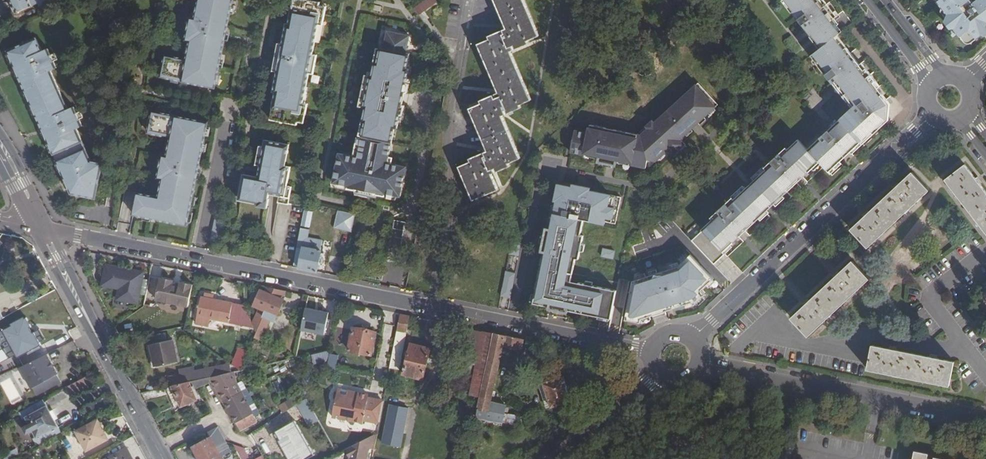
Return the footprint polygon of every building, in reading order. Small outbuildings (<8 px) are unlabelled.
[(34,6),(31,0),(11,0),(17,13),(34,6)] [(50,0),(31,0),(34,6),(39,4),(41,10),(52,5),(50,0)] [(196,19),(191,17),(186,39),(191,40),(187,60),(165,55),(161,76),(215,88),(232,0),(200,0),(196,19)] [(282,44),(277,71),(273,92),(276,92),(270,119),(297,124),(297,121),(299,112),(301,112),(302,103),(308,72),(310,63),(312,55),(318,24),(320,14),(318,14),(320,5),(320,1),(312,0),(293,0),(289,24),(286,24),(282,44)] [(414,8),(421,16),(439,1),(438,0),(425,0),(414,8)] [(506,112),(508,115),(521,110),(519,108),(533,103),(512,52),(517,49),(519,53),(531,48),(530,45),(543,40),(526,0),(497,0),(511,35),(506,37),(504,34),(491,39),(493,42),(481,47),(501,97),(496,99),(494,95),(480,101),(481,103),(469,108),(489,157),(485,159),(483,155),(470,160),(470,163),(459,168),(472,200),(497,190),(490,172),(494,170),(495,173),(508,168),(507,165),(520,160),(501,114),(506,112)] [(792,5),(795,9),(793,11),(812,36),(835,18),(821,0),(789,0),(792,5)] [(982,1),(981,0),(978,0),(973,5),(969,0),(941,0),(942,0),(939,3),(949,15),(948,19),(963,37),(975,41),(981,36),(974,28),(982,21),(985,25),(985,0),(984,0),(982,1)] [(327,6),(320,5),(318,14),(320,14),(325,15),(327,6)] [(835,18),(812,36),(821,47),(838,34),(841,32),(837,26),(840,24),(835,18)] [(982,21),(974,28),(981,36),(985,32),(985,25),(982,21)] [(410,35),(388,31),(388,34),(386,33),(383,45),(385,45),(385,48),(381,47),(378,64),(375,63),(373,76),(374,77),(373,82),(371,82),(368,102),(369,102),(368,107),(365,122),(367,122),(364,137),(362,137),(358,158),(339,154),(333,183),(349,186),(348,189),(385,196),(385,194),(401,197),(406,170),(387,166),(394,130),(397,131),(409,68),(407,68),(410,53),(406,52),(410,35)] [(812,54),(844,96),(847,94),(857,107),(854,109),(853,107),(810,148),(801,139),(783,155),(780,152),(753,177),(760,184),(761,183),(778,200),(794,185),(792,183),(801,175),(805,175),(813,167),(816,169),(823,162),(831,171),(873,132),(875,133),(890,120),(886,114),(883,114),(884,106),(888,107),(892,103),(838,34),(821,47),(812,54)] [(91,161),(77,129),(83,126),(74,106),(68,109),(51,70),(57,68),(48,48),(42,51),(36,38),(7,51),(71,193),(96,198),(103,163),(91,161)] [(277,71),(282,44),(278,43),(273,70),(277,71)] [(699,83),(679,101),(699,123),(701,125),(707,120),(705,117),(719,105),(699,83)] [(844,96),(853,107),(854,109),(857,107),(847,94),(844,96)] [(673,107),(693,129),(699,123),(679,101),(673,107)] [(890,120),(892,103),(888,107),(884,106),(883,114),(886,114),(890,120)] [(576,131),(571,153),(585,156),(586,154),(601,157),(600,160),(617,164),(617,161),(651,167),(669,151),(671,153),(683,142),(681,139),(693,129),(673,107),(655,123),(653,121),(647,127),(649,129),(642,136),(639,135),(615,130),(614,133),(607,132),(607,129),(591,125),(589,134),(576,131)] [(157,128),(156,133),(172,136),(167,156),(163,155),(158,177),(163,178),(159,197),(137,192),(133,214),(187,225),(208,122),(152,111),(149,126),(157,128)] [(299,112),(297,121),(304,122),(306,113),(301,112),(299,112)] [(647,127),(639,135),(642,136),(649,129),(647,127)] [(244,174),(243,180),(286,189),(287,186),(291,167),(285,166),(289,144),(265,140),(264,146),(260,165),(258,177),(244,174)] [(683,142),(671,153),(674,156),(686,144),(683,142)] [(965,165),(947,179),(985,232),(985,192),(965,165)] [(852,230),(868,247),(929,190),(913,173),(852,230)] [(767,211),(778,200),(761,183),(760,184),(753,177),(746,184),(752,191),(750,193),(767,211)] [(283,202),(286,189),(243,180),(239,199),(257,203),(259,196),(268,197),(269,192),(279,195),(278,201),(283,202)] [(715,263),(733,246),(732,244),(732,243),(740,235),(738,233),(749,224),(751,226),(767,211),(750,193),(752,191),(746,184),(718,210),(721,213),(693,239),(715,263)] [(570,311),(612,319),(618,291),(580,283),(579,289),(572,287),(577,259),(580,260),(585,236),(582,236),(585,220),(606,225),(607,221),(617,223),(623,198),(591,191),(587,190),(587,188),(574,185),(574,188),(559,185),(556,201),(558,201),(552,229),(550,229),(546,252),(548,253),(542,283),(539,283),(535,304),(551,307),(551,309),(569,313),(570,311)] [(259,196),(257,203),(257,205),(267,207),(269,197),(268,197),(259,196)] [(337,211),(337,224),(356,225),(357,212),(337,211)] [(222,242),(226,221),(214,219),(211,240),(222,242)] [(310,230),(301,228),(298,247),(293,268),(318,272),(322,252),(321,252),(323,241),(309,238),(310,230)] [(522,244),(512,242),(510,255),(520,257),(522,244)] [(616,251),(604,249),(603,257),(614,259),(616,251)] [(635,281),(627,320),(642,323),(642,319),(695,307),(698,310),(708,299),(701,292),(714,281),(690,257),(678,269),(635,281)] [(792,318),(808,335),(870,278),(853,261),(838,274),(833,279),(810,301),(804,306),(792,318)] [(121,269),(107,266),(103,286),(120,289),(118,300),(138,304),(144,273),(129,271),(129,273),(121,271),(121,269)] [(501,296),(511,298),(516,274),(506,272),(501,296)] [(188,308),(193,286),(180,283),(180,285),(179,288),(172,287),(173,284),(173,282),(160,279),(156,301),(158,304),(165,306),(168,304),(188,308)] [(286,292),(266,288),(264,292),(260,291),(251,313),(256,315),(262,318),(256,332),(257,334),(264,336),(270,321),(273,322),(277,313),(279,313),(283,305),(281,304),(286,292)] [(209,312),(209,317),(253,325),(252,324),(244,309),(244,304),(212,298),(204,296),(200,295),(198,310),(209,312)] [(335,312),(337,302),(324,299),(322,309),(335,312)] [(330,336),(335,312),(308,307),(303,330),(330,336)] [(400,314),(393,354),(401,356),(409,316),(400,314)] [(256,315),(252,324),(253,325),(256,332),(262,318),(256,315)] [(0,331),(0,344),(6,341),(14,358),(42,344),(36,331),(34,332),(32,327),(34,327),(29,317),(27,318),(26,316),(13,323),(13,325),(0,331)] [(375,333),(353,329),(348,351),(370,356),(375,333)] [(475,371),(483,331),(470,329),(462,368),(475,371)] [(523,339),(483,331),(475,371),(470,395),(480,397),(476,417),(514,424),(515,416),(508,414),(510,409),(506,408),(506,407),(490,404),(502,347),(521,351),(523,339)] [(173,340),(152,345),(154,353),(151,353),(154,367),(178,362),(173,340)] [(432,349),(412,345),(406,377),(426,380),(432,349)] [(956,364),(873,347),(869,371),(951,387),(956,364)] [(243,365),(247,353),(238,351),(235,362),(243,365)] [(314,363),(327,360),(328,360),(328,351),(312,355),(314,363)] [(52,361),(47,353),(20,367),(31,388),(32,387),(36,394),(61,381),(57,374),(58,373),(54,365),(51,366),(49,362),(52,361)] [(330,354),(327,368),(336,370),(338,356),(330,354)] [(179,372),(181,384),(193,381),(232,373),(230,366),(195,373),(194,369),(179,372)] [(0,377),(0,383),(11,403),(30,393),(24,383),(22,385),(14,369),(0,377)] [(236,384),(234,372),(232,373),(193,381),(196,387),(212,384),(240,433),(256,422),(236,384)] [(75,401),(96,391),(88,376),(67,387),(75,401)] [(543,385),(550,407),(551,409),(571,402),(564,377),(543,384),(543,385)] [(191,388),(196,387),(193,381),(181,384),(172,386),(177,403),(193,399),(191,388)] [(547,408),(550,407),(543,385),(540,386),(547,408)] [(365,418),(380,421),(384,400),(369,398),(369,394),(357,392),(356,394),(351,393),(351,391),(338,388),(338,390),(336,391),(335,396),(337,399),(334,416),(364,422),(365,418)] [(284,413),(298,404),(293,397),(279,406),(284,413)] [(410,401),(391,397),(384,437),(403,440),(410,401)] [(56,420),(51,411),(45,399),(20,412),(24,419),(27,417),(30,423),(24,427),(28,434),(34,430),(38,436),(34,438),(38,445),(63,432),(56,420)] [(310,426),(317,421),(305,399),(298,403),(310,426)] [(55,409),(51,411),(56,420),(59,417),(55,409)] [(97,420),(77,431),(87,450),(108,439),(97,420)] [(274,432),(279,441),(278,443),(285,456),(293,452),(297,458),(310,458),(315,456),(295,421),(274,432)] [(369,446),(375,447),(378,432),(353,445),(358,455),(358,458),(366,458),(369,446)] [(194,446),(201,458),(223,458),(211,437),(194,446)] [(246,449),(234,446),(241,458),(251,458),(246,449)] [(3,456),(4,458),(9,458),(20,453),(17,448),(3,456)] [(106,458),(133,458),(127,448),(106,458)]
